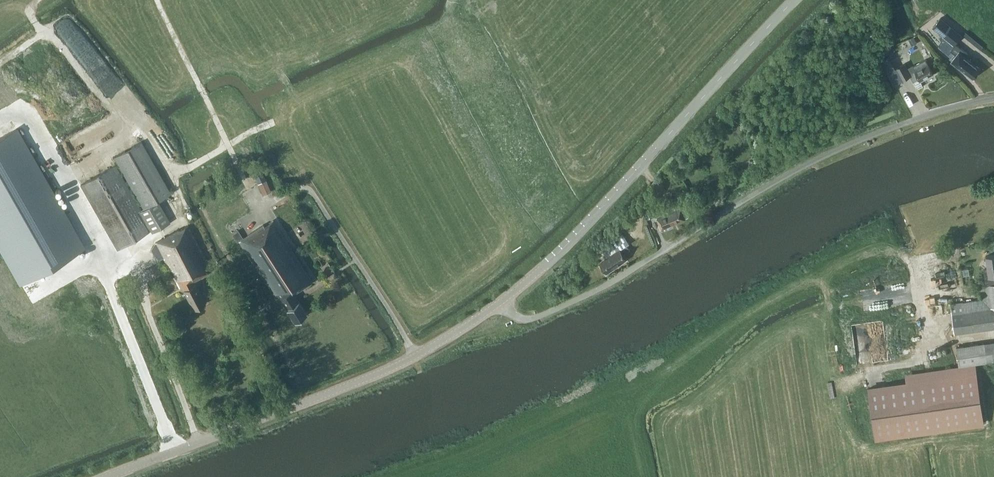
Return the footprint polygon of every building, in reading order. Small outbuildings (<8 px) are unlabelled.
[(932,27),(942,35),(953,45),(955,43),(962,34),(940,17),(932,27)] [(952,61),(972,77),(979,68),(966,58),(969,54),(955,43),(953,45),(942,35),(939,39),(942,41),(938,46),(953,59),(952,61)] [(911,46),(917,43),(914,36),(908,39),(911,46)] [(927,64),(925,60),(907,69),(904,64),(890,71),(896,83),(910,76),(913,82),(919,78),(920,80),(933,74),(927,64)] [(0,137),(0,247),(20,283),(84,247),(31,154),(16,128),(0,137)] [(170,222),(158,200),(171,193),(141,141),(114,156),(143,208),(141,210),(115,164),(80,184),(117,249),(151,230),(152,232),(170,222)] [(263,195),(271,192),(262,171),(254,174),(263,195)] [(679,209),(677,205),(670,208),(671,212),(668,213),(667,212),(656,216),(662,231),(673,226),(672,225),(685,219),(684,218),(688,217),(688,215),(685,209),(684,208),(680,209),(680,208),(679,209)] [(646,219),(654,216),(651,206),(642,209),(646,219)] [(312,281),(272,220),(264,226),(263,224),(243,237),(238,230),(232,234),(237,241),(238,240),(276,298),(279,297),(295,321),(306,313),(293,293),(312,281)] [(212,270),(188,225),(179,230),(178,229),(155,242),(151,249),(157,261),(163,257),(179,288),(182,287),(193,308),(205,302),(193,280),(212,270)] [(607,273),(627,259),(624,254),(630,250),(626,245),(629,243),(620,230),(609,238),(610,241),(601,247),(607,257),(599,262),(607,273)] [(985,254),(985,255),(987,269),(984,269),(986,285),(980,286),(982,298),(951,303),(956,333),(993,326),(993,253),(985,254)] [(150,279),(161,274),(156,264),(145,269),(150,279)] [(978,344),(957,347),(959,366),(975,363),(980,363),(978,344)] [(906,383),(868,389),(875,438),(984,422),(977,373),(953,376),(906,383)]
